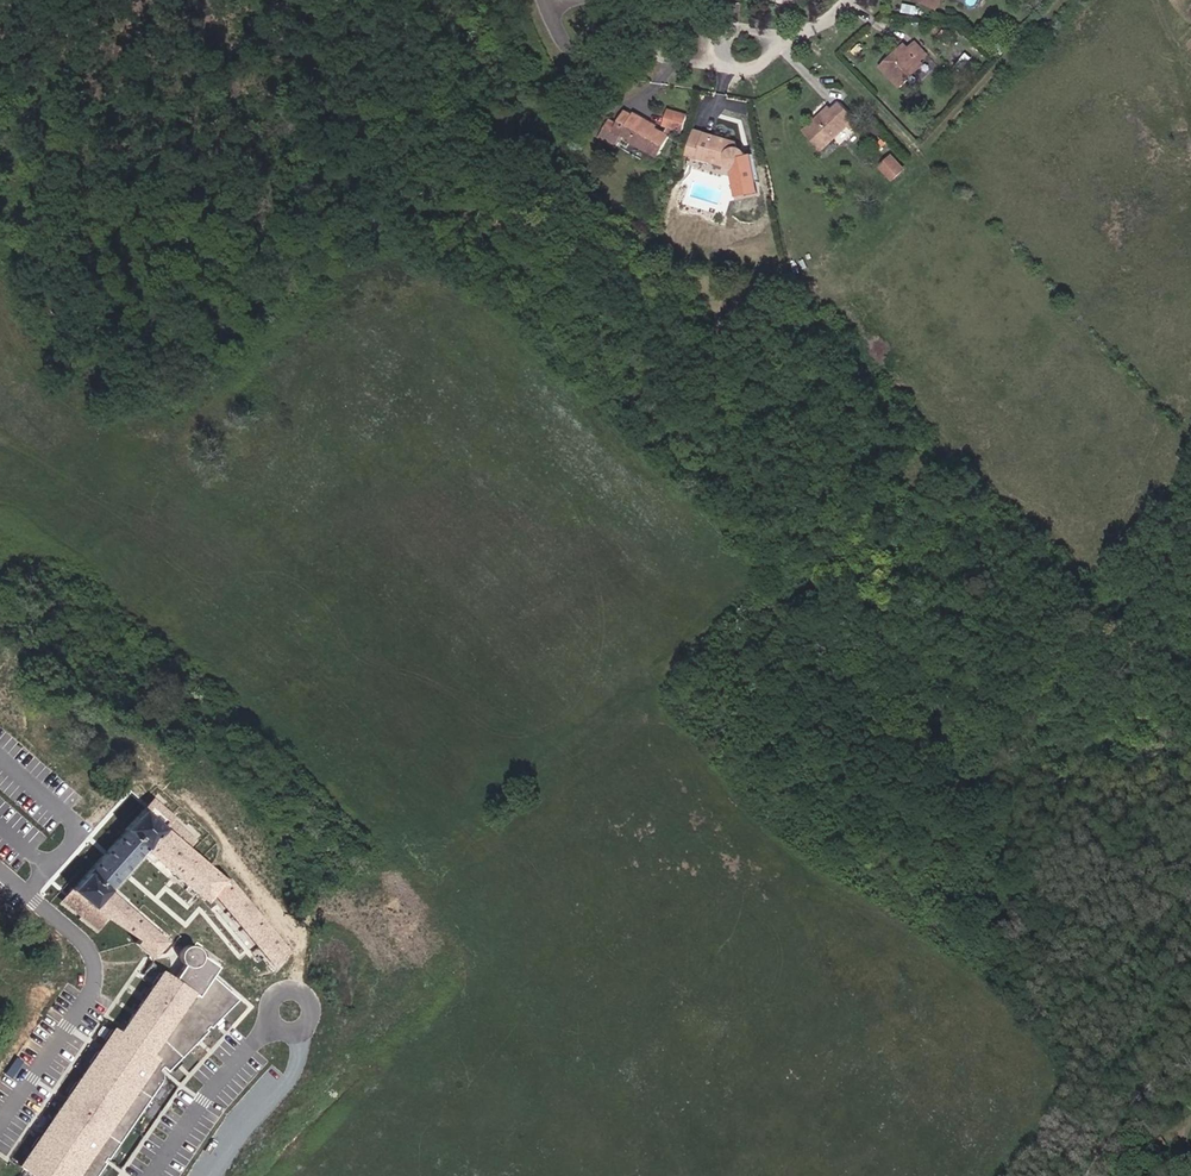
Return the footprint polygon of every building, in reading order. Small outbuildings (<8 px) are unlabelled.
[(995,47),(1000,41),(993,35),(988,41),(995,47)] [(922,61),(928,55),(915,42),(909,48),(905,44),(880,67),(900,88),(907,82),(904,79),(922,61)] [(907,82),(925,64),(922,61),(904,79),(907,82)] [(860,122),(841,102),(833,109),(831,106),(804,132),(823,151),(848,126),(851,130),(860,122)] [(683,131),(687,116),(670,111),(665,126),(683,131)] [(658,156),(670,136),(655,128),(649,124),(650,122),(635,114),(634,116),(626,112),(618,125),(614,132),(623,137),(624,135),(632,139),(631,142),(658,156)] [(623,137),(614,132),(618,125),(610,120),(601,137),(617,146),(623,137)] [(759,182),(753,154),(747,156),(747,154),(745,151),(741,149),(738,148),(735,148),(737,142),(695,130),(689,155),(727,166),(729,164),(730,166),(733,167),(736,168),(734,172),(738,186),(759,182)] [(896,181),(909,167),(894,153),(881,166),(896,181)] [(647,246),(650,237),(642,234),(639,243),(647,246)] [(155,743),(144,756),(156,766),(167,753),(155,743)] [(236,999),(208,974),(213,966),(197,955),(197,952),(194,948),(190,946),(184,946),(179,949),(177,952),(177,955),(163,942),(163,940),(118,900),(106,889),(142,848),(164,867),(201,899),(209,890),(270,965),(285,950),(224,876),(221,879),(218,879),(217,878),(218,876),(185,848),(192,839),(169,818),(150,800),(141,810),(140,809),(122,829),(123,831),(87,872),(86,872),(70,890),(91,908),(104,917),(136,939),(132,944),(148,958),(158,946),(165,953),(168,960),(168,968),(167,972),(165,975),(159,971),(116,1032),(111,1028),(17,1165),(33,1175),(93,1175),(102,1162),(100,1160),(104,1155),(106,1157),(159,1079),(160,1076),(159,1072),(157,1069),(161,1065),(166,1069),(204,1030),(203,1028),(207,1024),(209,1025),(236,999)] [(114,889),(142,856),(160,872),(164,867),(142,848),(106,889),(118,900),(122,896),(114,889)]
